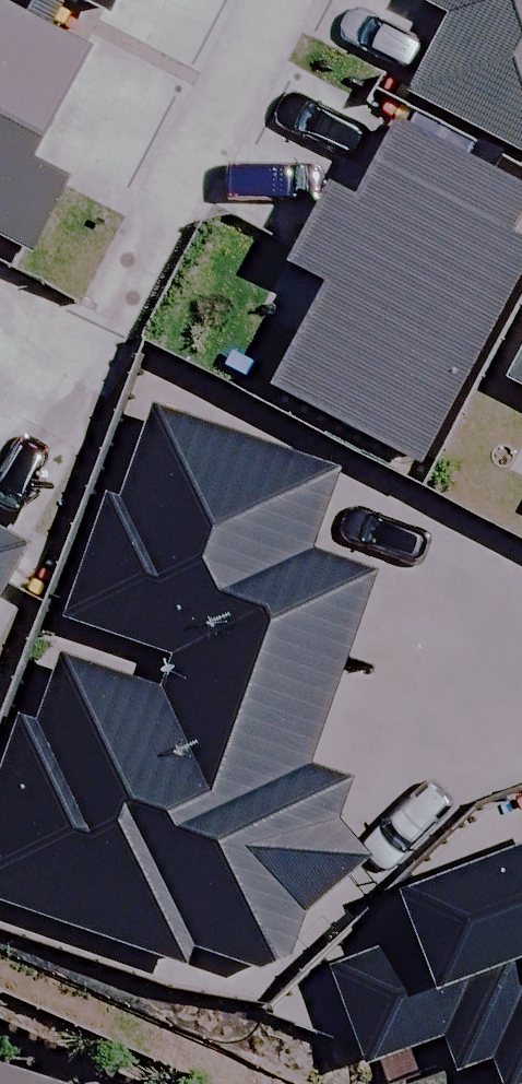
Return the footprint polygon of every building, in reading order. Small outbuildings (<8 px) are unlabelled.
[(449,11),(407,90),(521,150),(521,0),(428,0),(449,11)] [(0,10),(0,236),(23,249),(59,184),(22,164),(82,54),(0,10)] [(391,124),(349,203),(322,188),(284,260),(324,281),(270,384),(414,459),(521,255),(521,245),(502,234),(521,195),(521,193),(391,124)] [(508,379),(521,387),(521,352),(508,379)] [(156,687),(311,741),(370,574),(303,550),(331,472),(151,409),(120,499),(108,495),(66,614),(169,650),(156,687)] [(0,527),(0,582),(23,540),(0,527)] [(61,654),(37,723),(22,718),(0,779),(0,900),(176,962),(183,943),(275,975),(299,912),(361,858),(329,820),(344,779),(303,764),(311,741),(156,687),(155,686),(61,654)] [(398,898),(413,939),(331,970),(366,1065),(383,1059),(393,1083),(412,1083),(489,1055),(500,1083),(521,1083),(521,852),(398,898)] [(0,1065),(0,1083),(59,1083),(0,1065)]
